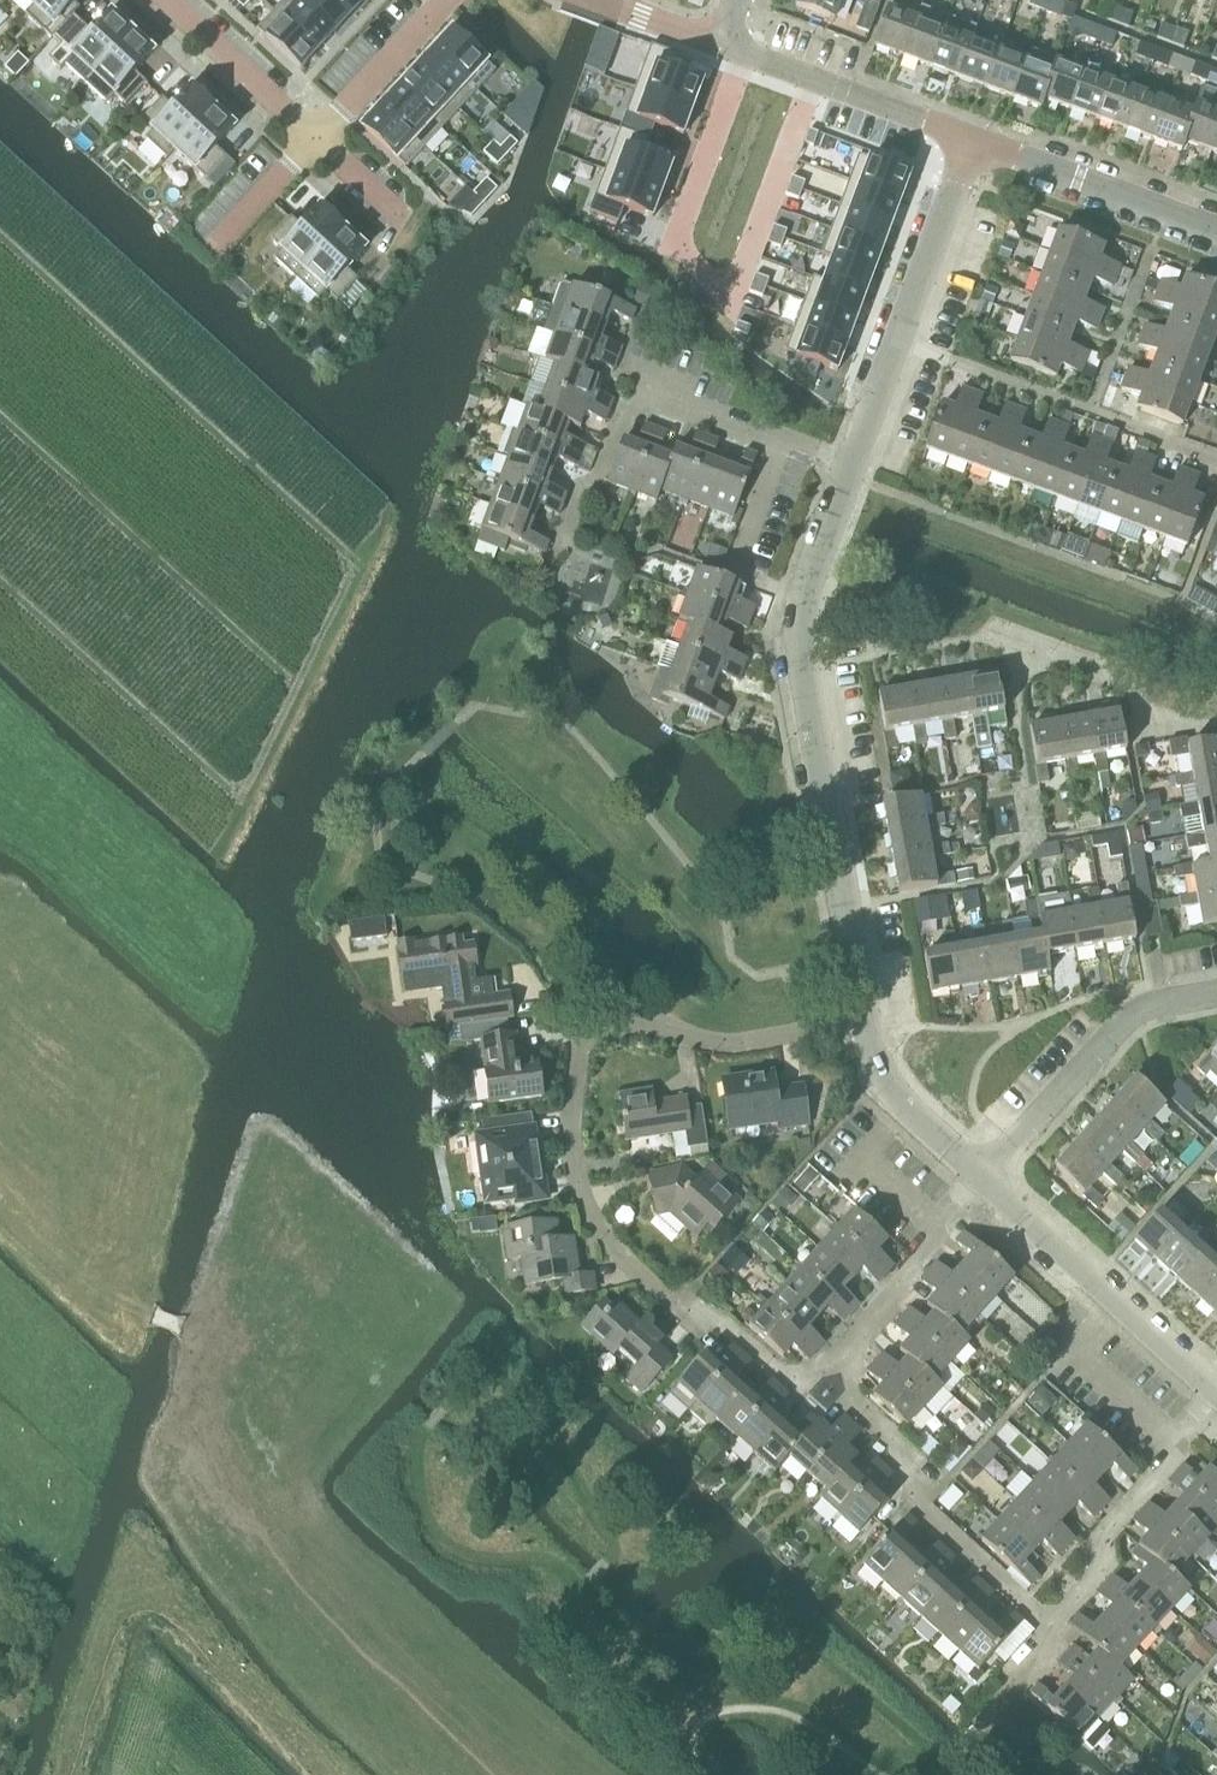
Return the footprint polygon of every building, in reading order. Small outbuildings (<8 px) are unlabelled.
[(34,7),(28,14),(46,32),(54,24),(55,25),(78,0),(41,0),(34,7)] [(244,8),(251,0),(235,0),(244,8)] [(303,0),(286,0),(278,9),(320,49),(337,32),(303,0)] [(337,32),(353,14),(338,0),(303,0),(337,32)] [(353,14),(366,0),(338,0),(353,14)] [(841,0),(797,0),(796,4),(834,18),(841,0)] [(879,4),(868,0),(866,0),(856,27),(869,32),(879,4)] [(1048,0),(1031,0),(1029,5),(1044,11),(1048,0)] [(1044,11),(1059,17),(1064,4),(1055,0),(1048,0),(1044,11)] [(1115,22),(1121,7),(1108,3),(1103,17),(1115,22)] [(903,56),(930,66),(950,15),(923,4),(917,19),(903,56)] [(1121,7),(1115,22),(1128,27),(1134,13),(1121,7)] [(903,56),(917,19),(889,8),(875,45),(903,56)] [(320,49),(278,9),(259,29),(302,69),(320,49)] [(67,64),(87,82),(134,32),(112,11),(92,32),(83,23),(63,45),(72,53),(75,56),(73,58),(67,64)] [(978,26),(950,15),(930,66),(957,76),(971,39),(973,39),(978,26)] [(1097,40),(1102,27),(1084,21),(1079,34),(1097,40)] [(1170,42),(1175,28),(1162,23),(1157,37),(1170,42)] [(1102,27),(1097,40),(1111,46),(1116,32),(1102,27)] [(1175,28),(1170,42),(1183,47),(1188,33),(1175,28)] [(452,31),(433,51),(477,90),(495,70),(452,31)] [(156,52),(134,32),(87,82),(107,101),(113,95),(115,93),(116,95),(126,103),(146,82),(136,73),(156,52)] [(971,39),(957,76),(985,86),(999,49),(1000,50),(1005,37),(992,32),(987,45),(973,39),(971,39)] [(1152,61),(1157,48),(1139,42),(1134,55),(1152,61)] [(646,62),(636,87),(693,108),(703,81),(675,71),(681,56),(652,45),(646,62)] [(1157,48),(1152,61),(1166,66),(1171,53),(1157,48)] [(1026,59),(1000,50),(999,49),(985,86),(1012,97),(1026,59)] [(1026,59),(1012,97),(1040,107),(1043,98),(1057,61),(1029,50),(1026,59)] [(458,110),(477,90),(433,51),(415,70),(458,110)] [(19,52),(5,67),(16,77),(30,63),(19,52)] [(1043,98),(1071,109),(1085,71),(1057,61),(1043,98)] [(1206,81),(1211,68),(1195,62),(1190,75),(1206,81)] [(1206,81),(1216,86),(1216,70),(1211,68),(1206,81)] [(458,110),(415,70),(397,90),(440,130),(458,110)] [(1099,119),(1113,82),(1085,71),(1071,109),(1099,119)] [(1126,129),(1140,92),(1113,82),(1099,119),(1126,129)] [(167,157),(175,148),(215,106),(193,86),(173,107),(163,99),(144,119),(156,130),(148,139),(167,157)] [(627,112),(621,128),(650,139),(655,124),(683,135),(693,108),(636,87),(627,112)] [(397,90),(379,110),(422,149),(440,130),(397,90)] [(1154,139),(1168,102),(1171,95),(1160,91),(1157,98),(1140,92),(1126,129),(1154,139)] [(1168,102),(1154,139),(1180,149),(1183,140),(1194,112),(1168,102)] [(1183,140),(1210,150),(1216,132),(1216,110),(1198,103),(1195,112),(1194,112),(1183,140)] [(237,127),(215,106),(175,148),(207,178),(227,157),(217,148),(237,127)] [(422,149),(379,110),(364,127),(407,166),(422,149)] [(520,110),(510,121),(517,128),(527,116),(520,110)] [(494,121),(484,132),(493,140),(501,147),(508,154),(518,143),(511,136),(494,121)] [(615,144),(606,170),(663,191),(672,164),(644,154),(650,139),(621,128),(615,144)] [(810,130),(805,143),(814,146),(819,133),(810,130)] [(493,140),(483,151),(498,165),(508,154),(501,147),(493,140)] [(859,155),(850,180),(902,199),(911,174),(859,155)] [(596,195),(590,212),(619,222),(624,207),(653,218),(663,191),(606,170),(596,195)] [(463,176),(459,180),(474,193),(477,196),(484,203),(498,188),(487,178),(478,189),(463,176)] [(792,177),(789,185),(802,190),(805,182),(792,177)] [(850,180),(841,204),(892,224),(902,199),(850,180)] [(799,198),(802,190),(789,185),(786,194),(799,198)] [(477,196),(466,209),(473,215),(484,203),(477,196)] [(841,204),(832,229),(883,248),(892,224),(841,204)] [(277,258),(298,278),(345,228),(322,206),(302,227),(292,218),(272,238),(285,250),(277,258)] [(1017,225),(1010,222),(1006,233),(1018,237),(1020,232),(1017,225)] [(774,226),(771,234),(784,239),(787,230),(774,226)] [(368,249),(345,228),(298,278),(319,298),(326,290),(337,301),(357,279),(347,270),(368,249)] [(832,229),(823,253),(874,272),(883,248),(832,229)] [(1052,253),(1117,277),(1121,266),(1102,258),(1106,246),(1061,229),(1052,253)] [(781,247),(784,239),(771,234),(768,243),(781,247)] [(1003,242),(998,254),(1008,258),(1012,245),(1003,242)] [(814,276),(814,277),(865,297),(874,272),(823,253),(822,254),(833,258),(825,280),(814,276)] [(1113,286),(1117,277),(1052,253),(1044,273),(1089,291),(1093,279),(1113,286)] [(1085,301),(1089,291),(1044,273),(1036,294),(1102,319),(1106,309),(1085,301)] [(756,274),(753,283),(766,288),(769,279),(756,274)] [(814,277),(804,302),(856,321),(865,297),(814,277)] [(1216,314),(1216,288),(1187,277),(1183,289),(1162,281),(1158,292),(1216,314)] [(552,306),(563,310),(563,309),(606,325),(611,312),(632,319),(636,308),(572,284),(572,286),(564,283),(559,286),(552,306)] [(763,296),(766,288),(753,283),(750,291),(763,296)] [(647,306),(654,290),(641,284),(634,300),(647,306)] [(1216,336),(1216,314),(1158,292),(1155,302),(1175,310),(1171,321),(1216,339),(1216,336)] [(1097,330),(1102,319),(1036,294),(1028,316),(1073,333),(1077,323),(1097,330)] [(804,302),(795,326),(847,345),(856,321),(804,302)] [(601,338),(606,325),(563,309),(563,310),(554,334),(617,357),(622,346),(601,338)] [(1020,339),(1084,363),(1089,353),(1068,345),(1073,333),(1028,316),(1020,339)] [(1208,359),(1216,339),(1171,321),(1167,331),(1146,324),(1142,335),(1208,359)] [(751,327),(738,323),(735,331),(748,336),(751,327)] [(795,326),(786,351),(794,354),(789,368),(816,378),(821,364),(838,371),(847,345),(795,326)] [(588,375),(589,372),(593,361),(613,369),(617,357),(554,334),(544,359),(555,363),(555,362),(588,375)] [(1200,381),(1208,359),(1142,335),(1138,345),(1159,353),(1154,364),(1200,381)] [(1081,373),(1084,366),(1084,363),(1020,339),(1011,362),(1056,379),(1061,366),(1081,373)] [(599,376),(589,372),(588,375),(555,362),(555,363),(546,386),(610,410),(614,398),(593,390),(599,376)] [(1191,403),(1200,381),(1154,364),(1150,375),(1130,367),(1126,378),(1191,403)] [(1183,426),(1191,403),(1126,378),(1122,389),(1143,396),(1138,409),(1183,426)] [(606,421),(610,410),(546,386),(538,409),(537,412),(569,424),(579,428),(585,413),(606,421)] [(949,457),(974,391),(964,387),(956,407),(944,403),(926,449),(949,457)] [(971,465),(988,419),(977,415),(985,395),(974,391),(949,457),(971,465)] [(993,474),(1018,408),(1006,403),(999,423),(988,419),(971,465),(993,474)] [(537,412),(538,409),(528,406),(518,431),(581,455),(585,444),(565,436),(569,424),(537,412)] [(1014,482),(1031,435),(1021,431),(1028,412),(1018,408),(993,474),(1014,482)] [(1036,490),(1060,423),(1049,419),(1042,439),(1031,435),(1014,482),(1036,490)] [(651,438),(655,427),(644,423),(640,434),(651,438)] [(1056,497),(1074,452),(1063,448),(1071,427),(1060,423),(1036,490),(1056,497)] [(655,427),(651,438),(662,442),(666,431),(655,427)] [(518,431),(508,457),(552,472),(557,459),(577,466),(581,455),(518,431)] [(702,446),(706,435),(696,431),(692,442),(702,446)] [(706,435),(702,446),(713,450),(718,440),(706,435)] [(1078,506),(1103,440),(1093,436),(1085,456),(1074,452),(1056,497),(1078,506)] [(631,491),(647,448),(623,438),(607,481),(631,491)] [(1100,514),(1117,468),(1106,464),(1114,444),(1103,440),(1078,506),(1100,514)] [(656,500),(676,446),(674,445),(670,456),(647,448),(631,491),(656,500)] [(684,498),(700,455),(676,446),(656,500),(660,489),(684,498)] [(752,465),(756,454),(745,450),(741,460),(752,465)] [(1123,522),(1147,457),(1136,453),(1129,472),(1117,468),(1100,514),(1123,522)] [(708,507),(725,464),(700,455),(684,498),(708,507)] [(547,485),(552,472),(508,457),(499,481),(562,504),(566,493),(547,485)] [(1144,530),(1161,484),(1151,481),(1158,461),(1147,457),(1123,522),(1144,530)] [(725,464),(708,507),(733,517),(749,473),(725,464)] [(1165,538),(1190,473),(1179,469),(1172,488),(1161,484),(1144,530),(1165,538)] [(1190,473),(1165,538),(1188,547),(1205,501),(1194,498),(1202,477),(1190,473)] [(558,515),(562,504),(499,481),(490,505),(534,522),(539,508),(558,515)] [(481,529),(534,549),(545,553),(549,542),(529,535),(534,522),(490,505),(481,529)] [(1084,560),(1090,544),(1068,536),(1062,552),(1084,560)] [(1090,544),(1084,560),(1106,568),(1111,551),(1090,544)] [(723,567),(729,550),(714,545),(708,561),(723,567)] [(690,594),(754,617),(758,606),(737,598),(742,585),(699,569),(690,594)] [(724,635),(724,633),(729,620),(750,628),(754,617),(690,594),(680,620),(690,624),(691,623),(724,635)] [(734,637),(724,633),(724,635),(691,623),(690,624),(682,647),(744,670),(748,658),(729,651),(734,637)] [(682,647),(673,671),(716,687),(721,673),(740,680),(744,670),(682,647)] [(711,700),(716,687),(673,671),(664,696),(727,719),(731,708),(711,700)] [(976,736),(987,734),(984,716),(1005,712),(999,673),(968,678),(975,718),(973,718),(976,736)] [(946,741),(957,739),(954,721),(973,718),(975,718),(968,678),(938,683),(945,723),(943,723),(946,741)] [(917,746),(928,744),(925,726),(943,723),(945,723),(938,683),(909,688),(916,728),(914,728),(917,746)] [(888,751),(898,749),(895,732),(914,728),(916,728),(909,688),(880,694),(887,733),(885,733),(888,751)] [(1098,773),(1109,771),(1106,755),(1128,751),(1121,711),(1090,717),(1097,756),(1095,756),(1098,773)] [(1068,778),(1079,777),(1076,760),(1095,756),(1097,756),(1090,717),(1061,722),(1068,761),(1065,762),(1068,778)] [(1039,784),(1050,782),(1047,765),(1065,762),(1068,761),(1061,722),(1031,727),(1038,766),(1036,767),(1039,784)] [(1216,771),(1216,741),(1189,745),(1188,737),(1169,740),(1172,758),(1191,755),(1194,773),(1195,775),(1216,771)] [(1195,775),(1194,773),(1175,776),(1177,787),(1196,784),(1199,802),(1200,805),(1216,802),(1216,771),(1195,775)] [(902,773),(892,774),(895,790),(910,788),(909,777),(902,773)] [(926,819),(923,797),(884,804),(889,834),(928,827),(928,829),(946,827),(944,816),(926,819)] [(1144,803),(1146,815),(1160,812),(1158,800),(1144,803)] [(1200,805),(1199,802),(1181,805),(1183,816),(1201,813),(1205,832),(1205,835),(1216,833),(1216,802),(1200,805)] [(965,814),(966,821),(980,819),(979,806),(972,806),(965,814)] [(1077,830),(1101,826),(1098,810),(1074,815),(1077,830)] [(931,848),(928,829),(928,827),(889,834),(894,863),(933,856),(933,859),(951,856),(951,854),(961,852),(960,843),(949,844),(949,845),(931,848)] [(1143,829),(1128,831),(1130,844),(1145,842),(1143,829)] [(1216,862),(1216,833),(1205,835),(1205,832),(1186,835),(1188,846),(1206,842),(1210,863),(1216,862)] [(1106,834),(1091,837),(1093,847),(1108,844),(1106,834)] [(1057,843),(1043,846),(1045,861),(1060,859),(1057,843)] [(1135,875),(1148,872),(1143,844),(1130,846),(1135,875)] [(1078,852),(1077,845),(1065,847),(1067,859),(1073,858),(1078,852)] [(936,877),(933,859),(933,856),(894,863),(899,892),(938,886),(938,888),(956,885),(955,874),(936,877)] [(1210,863),(1193,866),(1192,865),(1174,868),(1176,879),(1194,875),(1197,894),(1198,896),(1216,893),(1216,862),(1210,863)] [(1020,866),(1008,879),(1009,893),(1028,892),(1027,877),(1022,878),(1020,866)] [(974,880),(972,870),(956,873),(957,883),(974,880)] [(1140,904),(1153,902),(1148,872),(1135,875),(1140,904)] [(1121,904),(1103,907),(1099,908),(1106,946),(1137,941),(1130,902),(1132,902),(1129,884),(1128,885),(1128,883),(1118,885),(1121,904)] [(1070,913),(1077,952),(1106,946),(1099,908),(1103,907),(1100,890),(1089,892),(1092,909),(1073,912),(1070,913)] [(1155,912),(1182,908),(1182,909),(1199,906),(1203,926),(1216,924),(1216,893),(1198,896),(1197,894),(1180,897),(1180,896),(1153,902),(1140,904),(1142,914),(1155,912)] [(1040,918),(1044,936),(1044,935),(1048,957),(1077,952),(1070,913),(1073,912),(1070,895),(1037,900),(1040,918)] [(919,922),(950,917),(947,896),(915,901),(919,922)] [(349,922),(349,923),(352,942),(388,936),(385,918),(385,917),(349,922)] [(1044,936),(1040,918),(1030,920),(1033,937),(1014,941),(1021,980),(1051,975),(1048,957),(1044,935),(1044,936)] [(985,946),(987,956),(992,985),(1021,980),(1014,941),(1011,924),(1003,925),(1006,942),(987,946),(985,946)] [(963,991),(992,985),(987,956),(985,946),(987,946),(984,929),(973,931),(976,948),(958,951),(956,951),(963,991)] [(453,934),(399,942),(404,979),(406,992),(436,987),(444,986),(446,1002),(449,1023),(462,1022),(513,1015),(509,992),(493,994),(491,979),(479,980),(474,943),(465,944),(464,937),(453,938),(453,934)] [(933,996),(963,991),(956,951),(958,951),(955,934),(945,936),(948,953),(926,957),(933,996)] [(508,1017),(460,1024),(462,1041),(481,1038),(490,1103),(543,1096),(538,1056),(521,1058),(517,1032),(510,1033),(508,1017)] [(1208,1073),(1216,1081),(1216,1050),(1210,1057),(1209,1056),(1197,1070),(1205,1077),(1208,1073)] [(775,1088),(773,1072),(722,1079),(728,1123),(778,1116),(780,1127),(808,1123),(803,1084),(775,1088)] [(1157,1142),(1164,1134),(1150,1122),(1165,1105),(1136,1079),(1115,1101),(1145,1128),(1143,1130),(1157,1142)] [(1179,1105),(1190,1092),(1178,1081),(1167,1094),(1179,1105)] [(626,1140),(685,1132),(687,1149),(707,1146),(702,1110),(688,1112),(686,1098),(654,1102),(652,1089),(620,1094),(626,1140)] [(1136,1164),(1143,1155),(1131,1144),(1143,1130),(1145,1128),(1115,1101),(1095,1124),(1125,1150),(1123,1152),(1136,1164)] [(484,1130),(477,1131),(482,1176),(486,1203),(514,1199),(515,1202),(547,1198),(543,1167),(540,1168),(535,1128),(532,1128),(530,1113),(483,1119),(484,1130)] [(1116,1186),(1123,1178),(1111,1166),(1123,1152),(1125,1150),(1095,1124),(1076,1146),(1105,1172),(1103,1174),(1116,1186)] [(1096,1209),(1103,1200),(1090,1189),(1103,1174),(1105,1172),(1076,1146),(1055,1169),(1084,1195),(1083,1197),(1096,1209)] [(1207,1162),(1216,1172),(1216,1152),(1207,1162)] [(682,1167),(649,1175),(657,1212),(671,1209),(698,1234),(710,1222),(716,1227),(739,1202),(729,1193),(737,1186),(713,1164),(706,1171),(697,1181),(682,1167)] [(804,1192),(818,1177),(810,1169),(796,1184),(804,1192)] [(1051,1188),(1054,1191),(1059,1196),(1064,1190),(1055,1183),(1051,1188)] [(785,1206),(794,1195),(786,1188),(776,1199),(785,1206)] [(836,1229),(886,1274),(894,1265),(879,1251),(889,1240),(855,1209),(836,1229)] [(1177,1226),(1161,1212),(1160,1211),(1135,1238),(1158,1260),(1183,1232),(1185,1233),(1197,1220),(1189,1212),(1177,1226)] [(774,1220),(765,1212),(755,1222),(764,1230),(774,1220)] [(560,1250),(556,1220),(505,1227),(509,1258),(524,1256),(528,1284),(562,1279),(564,1294),(597,1290),(595,1274),(578,1277),(574,1248),(560,1250)] [(878,1283),(886,1274),(836,1229),(819,1248),(853,1279),(863,1268),(878,1283)] [(962,1265),(996,1296),(1014,1276),(964,1231),(955,1241),(971,1255),(962,1265)] [(1158,1260),(1179,1279),(1205,1252),(1206,1253),(1216,1241),(1216,1238),(1211,1232),(1199,1246),(1185,1233),(1183,1232),(1158,1260)] [(738,1272),(749,1261),(735,1248),(724,1260),(738,1272)] [(844,1289),(853,1279),(819,1248),(802,1267),(852,1312),(860,1303),(844,1289)] [(1206,1253),(1205,1252),(1179,1279),(1202,1300),(1216,1283),(1216,1263),(1206,1253)] [(996,1296),(962,1265),(952,1275),(937,1261),(929,1270),(979,1314),(996,1296)] [(844,1321),(852,1312),(802,1267),(784,1286),(818,1317),(828,1307),(844,1321)] [(962,1333),(979,1314),(929,1270),(921,1279),(936,1293),(927,1303),(969,1342),(970,1341),(962,1333)] [(1202,1300),(1216,1314),(1216,1283),(1202,1300)] [(810,1327),(818,1317),(784,1286),(766,1306),(817,1351),(825,1341),(810,1327)] [(642,1390),(671,1358),(657,1345),(665,1337),(654,1327),(655,1323),(655,1321),(654,1318),(652,1317),(650,1316),(647,1316),(645,1317),(640,1323),(617,1303),(613,1307),(605,1300),(583,1324),(604,1344),(609,1338),(637,1365),(627,1376),(642,1390)] [(952,1361),(969,1342),(927,1303),(926,1304),(935,1312),(927,1322),(910,1307),(902,1315),(952,1361)] [(809,1359),(817,1351),(766,1306),(749,1325),(783,1356),(794,1345),(809,1359)] [(935,1380),(952,1361),(902,1315),(894,1324),(910,1338),(899,1350),(941,1388),(942,1387),(935,1380)] [(698,1402),(743,1352),(735,1344),(720,1361),(708,1350),(678,1383),(679,1384),(670,1394),(690,1411),(699,1402),(698,1402)] [(924,1407),(941,1388),(899,1350),(899,1351),(907,1358),(898,1367),(883,1353),(875,1362),(924,1407)] [(699,1402),(690,1411),(709,1427),(717,1418),(747,1385),(738,1376),(752,1360),(743,1352),(698,1402),(699,1402)] [(907,1426),(924,1407),(875,1362),(867,1371),(883,1385),(873,1396),(907,1426)] [(717,1418),(736,1436),(781,1386),(773,1378),(758,1395),(747,1385),(717,1418)] [(781,1386),(736,1436),(756,1454),(786,1421),(776,1412),(791,1395),(781,1386)] [(1058,1400),(1043,1387),(1028,1403),(1043,1416),(1058,1400)] [(994,1412),(986,1405),(975,1416),(983,1423),(994,1412)] [(786,1421),(756,1454),(776,1472),(791,1456),(788,1454),(819,1419),(812,1413),(797,1430),(786,1421)] [(809,1472),(853,1422),(845,1415),(832,1430),(819,1419),(788,1454),(791,1456),(809,1472)] [(851,1463),(852,1464),(859,1456),(848,1446),(862,1430),(853,1422),(809,1472),(826,1488),(828,1489),(851,1463)] [(1014,1432),(1005,1424),(989,1442),(998,1450),(1014,1432)] [(1070,1443),(1101,1471),(1110,1461),(1130,1479),(1138,1470),(1088,1424),(1070,1443)] [(941,1465),(949,1472),(969,1450),(957,1439),(951,1446),(951,1453),(952,1453),(941,1465)] [(1091,1481),(1101,1471),(1070,1443),(1053,1463),(1103,1508),(1111,1499),(1091,1481)] [(841,1514),(885,1464),(876,1456),(861,1472),(852,1464),(851,1463),(828,1489),(826,1488),(819,1495),(841,1514)] [(981,1470),(972,1461),(963,1471),(969,1476),(976,1476),(981,1470)] [(1095,1517),(1103,1508),(1053,1463),(1035,1482),(1065,1509),(1075,1499),(1095,1517)] [(885,1464),(841,1514),(860,1531),(890,1498),(880,1489),(894,1472),(885,1464)] [(1176,1472),(1184,1480),(1192,1471),(1184,1464),(1176,1472)] [(1216,1509),(1216,1472),(1211,1467),(1193,1487),(1216,1509)] [(1176,1488),(1184,1480),(1176,1472),(1168,1481),(1176,1488)] [(1056,1520),(1065,1509),(1035,1482),(1018,1501),(1068,1547),(1076,1538),(1056,1520)] [(1216,1527),(1216,1509),(1193,1487),(1176,1506),(1209,1536),(1216,1527)] [(1060,1555),(1068,1547),(1018,1501),(1001,1520),(1031,1548),(1040,1537),(1060,1555)] [(1209,1536),(1176,1506),(1166,1517),(1149,1502),(1142,1510),(1191,1555),(1209,1536)] [(1175,1573),(1191,1555),(1142,1510),(1133,1519),(1150,1535),(1141,1545),(1190,1590),(1191,1589),(1175,1573)] [(884,1581),(914,1548),(904,1539),(919,1522),(909,1513),(864,1563),(884,1581)] [(1021,1558),(1031,1548),(1001,1520),(983,1540),(1033,1586),(1041,1576),(1021,1558)] [(903,1599),(948,1549),(939,1541),(924,1557),(914,1548),(884,1581),(903,1599)] [(1172,1610),(1190,1590),(1141,1545),(1133,1553),(1149,1568),(1138,1579),(1172,1610)] [(922,1616),(953,1582),(943,1574),(958,1558),(948,1549),(903,1599),(922,1616)] [(1172,1610),(1138,1579),(1129,1589),(1114,1575),(1107,1583),(1155,1628),(1172,1610)] [(941,1633),(986,1584),(978,1576),(963,1592),(953,1582),(922,1616),(941,1633)] [(1138,1647),(1155,1628),(1107,1583),(1098,1593),(1113,1606),(1104,1616),(1138,1647)] [(961,1651),(991,1618),(981,1608),(996,1592),(986,1584),(941,1633),(961,1651)] [(1024,1620),(1025,1619),(1016,1611),(1001,1627),(991,1618),(961,1651),(980,1669),(998,1649),(1009,1659),(1035,1631),(1024,1620)] [(1138,1647),(1104,1616),(1095,1626),(1080,1612),(1071,1622),(1134,1679),(1135,1678),(1121,1666),(1138,1647)] [(1116,1699),(1134,1679),(1071,1622),(1070,1623),(1099,1650),(1082,1668),(1116,1699)] [(1216,1652),(1206,1642),(1194,1654),(1205,1664),(1216,1652)] [(1066,1654),(1074,1662),(1083,1652),(1074,1645),(1066,1654)] [(1067,1670),(1074,1662),(1066,1654),(1059,1662),(1067,1670)] [(1098,1719),(1116,1699),(1082,1668),(1064,1688),(1098,1719)] [(1041,1699),(1048,1691),(1040,1683),(1032,1692),(1041,1699)] [(1081,1737),(1098,1719),(1064,1688),(1048,1706),(1081,1737)]
